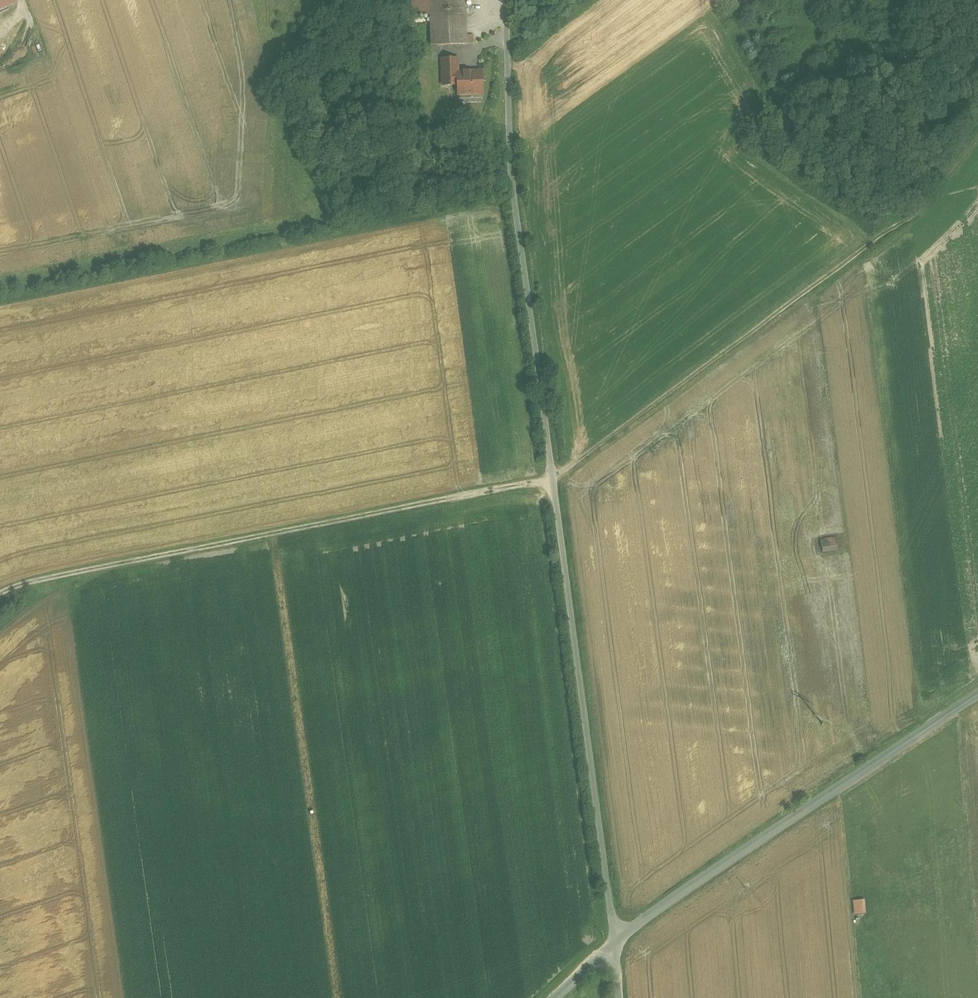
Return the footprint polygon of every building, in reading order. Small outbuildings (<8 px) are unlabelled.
[(432,45),(467,44),(465,0),(430,0),(432,45)] [(458,59),(442,59),(443,86),(458,85),(458,72),(458,59)] [(458,72),(458,85),(459,94),(483,94),(482,71),(458,72)] [(822,539),(824,552),(839,549),(837,536),(822,539)]
